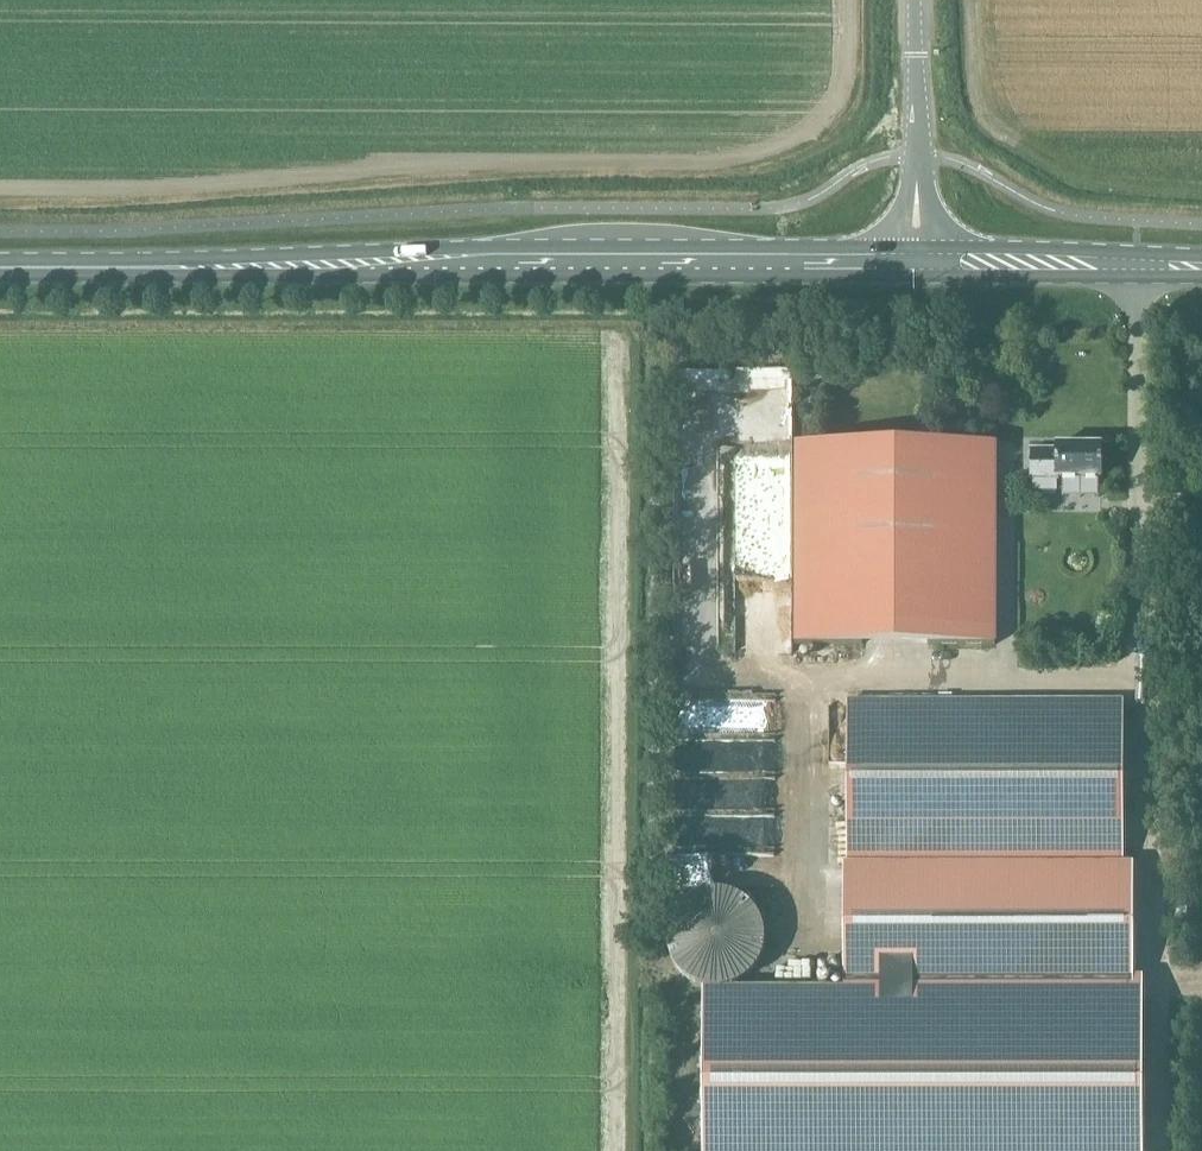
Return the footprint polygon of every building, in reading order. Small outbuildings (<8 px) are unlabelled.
[(996,645),(996,443),(794,442),(794,644),(996,645)] [(1032,450),(1032,480),(1047,480),(1047,472),(1055,472),(1055,477),(1101,477),(1101,445),(1056,445),(1056,450),(1032,450)] [(847,700),(847,862),(1120,863),(1121,700),(847,700)] [(724,808),(724,788),(679,787),(678,808),(724,808)] [(1120,863),(847,862),(843,862),(843,989),(702,988),(702,1150),(1140,1150),(1140,981),(1131,980),(1131,868),(1120,868),(1120,863)] [(755,968),(757,966),(759,963),(760,959),(762,956),(763,952),(764,948),(764,944),(765,940),(764,936),(764,931),(763,927),(762,922),(760,918),(758,914),(755,910),(752,907),(749,904),(746,901),(742,898),(739,896),(735,894),(731,893),(727,892),(724,891),(720,890),(717,890),(713,890),(709,890),(706,891),(702,892),(698,893),(694,895),(690,897),(687,899),(683,902),(680,905),(677,909),(674,912),(672,916),(670,920),(669,925),(668,929),(667,933),(666,938),(667,942),(667,946),(668,950),(669,954),(670,957),(671,961),(673,964),(675,967),(677,970),(680,973),(683,975),(686,978),(689,980),(693,983),(697,984),(701,986),(705,987),(710,988),(714,988),(719,988),(724,987),(728,987),(732,985),(736,983),(740,982),(744,979),(747,977),(750,974),(752,971),(755,968)] [(1186,904),(1176,904),(1176,919),(1187,919),(1186,904)]
